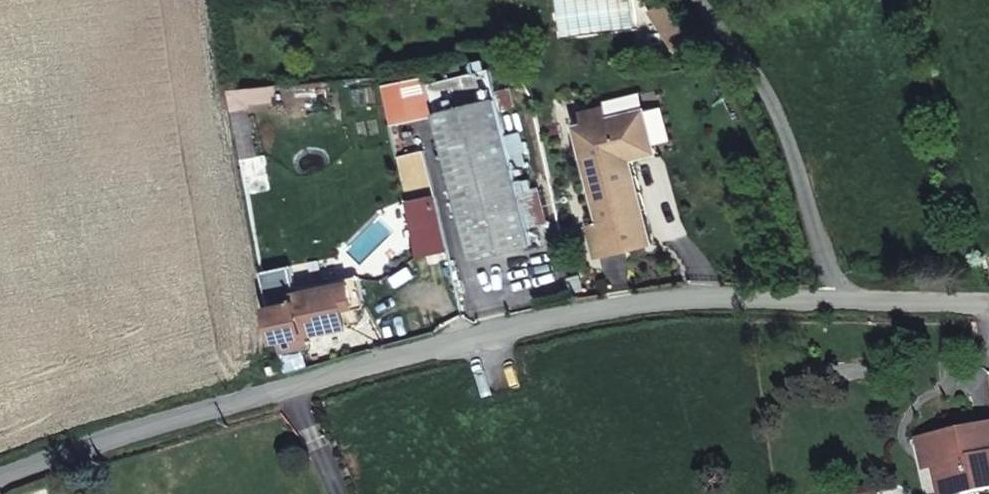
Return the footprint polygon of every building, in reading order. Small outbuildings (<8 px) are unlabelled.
[(655,16),(674,51),(687,45),(667,10),(655,16)] [(497,90),(492,69),(431,84),(474,260),(535,244),(531,228),(516,168),(497,90)] [(428,76),(387,84),(395,125),(436,116),(428,76)] [(244,160),(255,158),(252,136),(254,136),(249,104),(277,101),(276,86),(231,90),(244,160)] [(517,107),(513,87),(497,90),(502,110),(517,107)] [(607,109),(583,114),(586,124),(609,118),(607,109)] [(655,147),(646,110),(609,118),(586,124),(576,126),(599,223),(589,225),(597,258),(644,246),(621,155),(655,147)] [(273,155),(270,133),(254,136),(252,136),(255,158),(266,156),(273,155)] [(652,244),(632,162),(657,156),(655,147),(621,155),(644,246),(652,244)] [(527,165),(524,149),(512,152),(516,168),(527,165)] [(273,193),(266,156),(255,158),(244,160),(246,174),(250,197),(273,193)] [(549,223),(541,187),(522,192),(531,228),(549,223)] [(448,250),(440,215),(412,221),(418,257),(422,256),(448,250)] [(448,250),(422,256),(424,267),(451,261),(448,250)] [(300,295),(293,265),(263,272),(278,341),(307,335),(350,325),(346,308),(366,304),(361,281),(351,283),(350,278),(324,284),(325,289),(300,295)] [(581,275),(571,278),(574,293),(585,289),(581,275)] [(307,335),(278,341),(281,354),(310,348),(307,335)] [(930,438),(937,470),(942,493),(964,493),(988,489),(988,425),(930,438)] [(937,470),(930,438),(918,441),(925,472),(937,470)]
